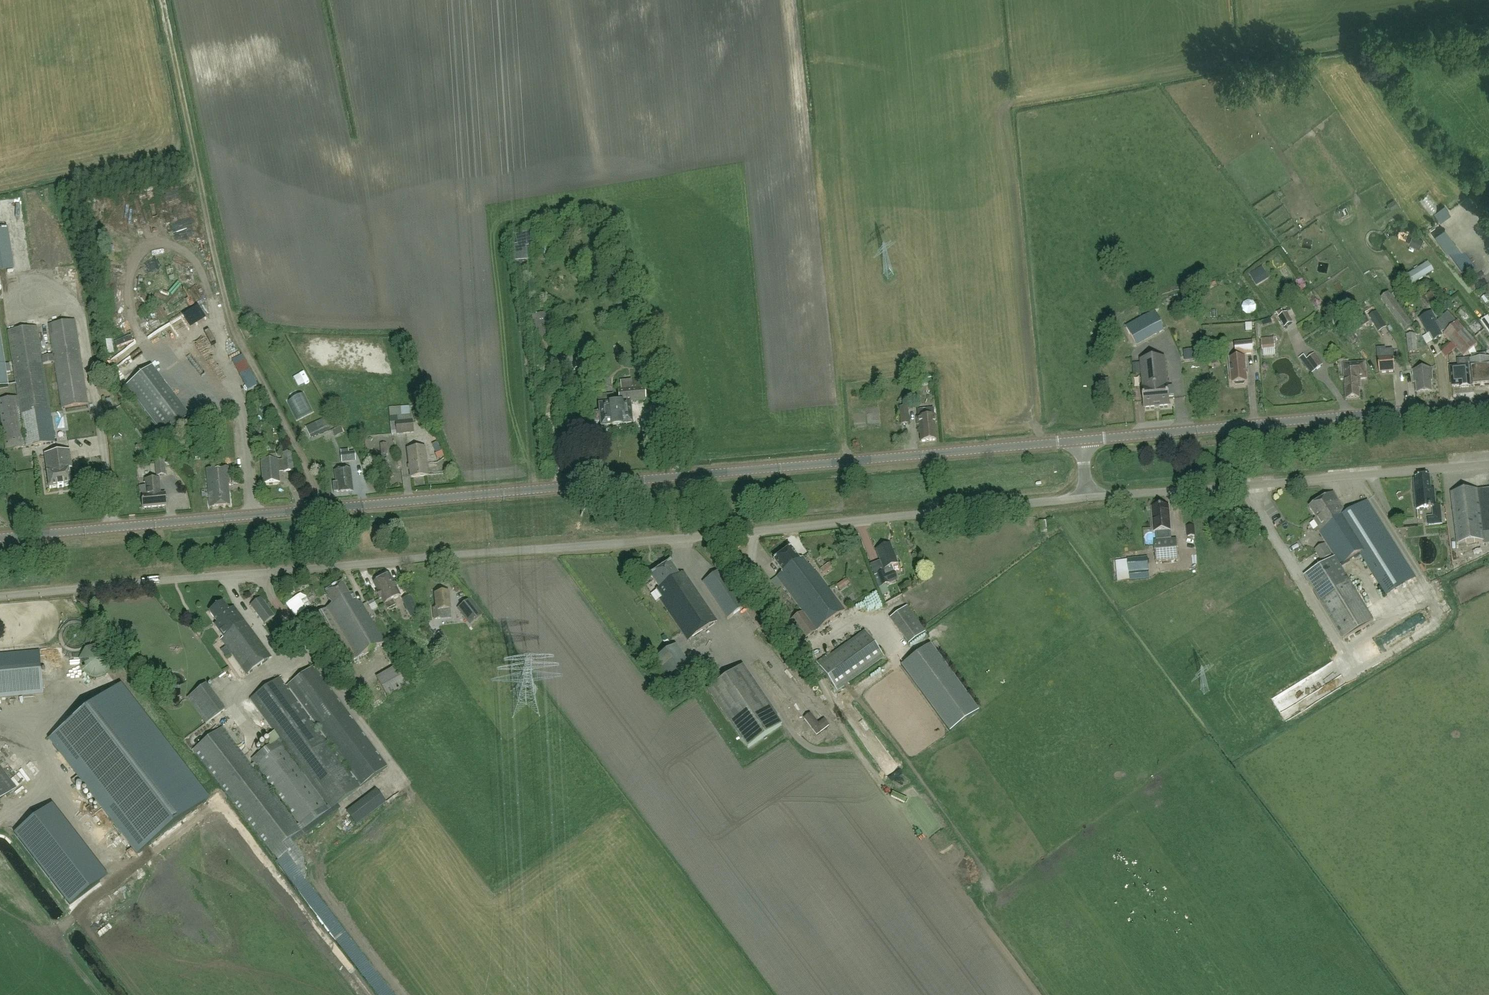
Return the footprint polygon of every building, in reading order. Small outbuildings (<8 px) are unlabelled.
[(1410,178),(1397,182),(1399,188),(1412,184),(1410,178)] [(1431,198),(1425,202),(1433,217),(1440,212),(1431,198)] [(0,229),(0,275),(13,273),(7,228),(0,229)] [(196,240),(205,237),(203,231),(194,234),(196,240)] [(1424,240),(1413,235),(1409,244),(1419,249),(1424,240)] [(167,247),(178,246),(177,239),(166,241),(167,247)] [(1411,284),(1425,276),(1434,271),(1428,262),(1425,264),(1406,276),(1411,284)] [(1406,330),(1413,325),(1388,293),(1381,298),(1406,330)] [(189,306),(182,310),(191,328),(198,325),(189,306)] [(1276,313),(1285,328),(1293,323),(1287,312),(1284,314),(1282,310),(1276,313)] [(1444,332),(1446,333),(1458,322),(1457,322),(1449,312),(1438,321),(1432,312),(1419,319),(1428,335),(1430,333),(1434,341),(1443,336),(1441,333),(1444,332)] [(182,314),(176,316),(184,332),(189,329),(182,314)] [(533,316),(536,335),(551,333),(548,314),(533,316)] [(1488,316),(1481,322),(1488,334),(1488,317),(1488,316)] [(48,325),(53,356),(42,357),(37,326),(8,331),(14,369),(18,398),(0,400),(0,414),(6,450),(55,442),(43,364),(55,362),(62,408),(88,404),(75,320),(48,325)] [(1444,335),(1452,344),(1456,349),(1464,357),(1470,352),(1471,355),(1472,359),(1471,359),(1473,385),(1488,384),(1488,358),(1486,358),(1486,354),(1477,355),(1474,348),(1478,345),(1458,322),(1446,333),(1444,335)] [(1154,335),(1148,325),(1130,335),(1136,345),(1154,335)] [(1391,336),(1388,331),(1383,335),(1386,340),(1391,336)] [(1408,352),(1417,351),(1416,334),(1407,335),(1408,352)] [(0,335),(0,388),(8,387),(6,375),(6,373),(5,365),(0,335)] [(1263,350),(1275,349),(1274,338),(1271,339),(1266,339),(1262,340),(1263,350)] [(1252,342),(1235,343),(1236,354),(1253,353),(1252,342)] [(1379,373),(1395,371),(1394,358),(1393,358),(1393,350),(1386,350),(1386,348),(1377,349),(1379,373)] [(1307,360),(1315,371),(1321,367),(1313,356),(1307,360)] [(1244,384),(1245,382),(1247,382),(1246,363),(1245,363),(1244,357),(1230,358),(1230,365),(1232,383),(1234,383),(1236,385),(1244,384)] [(1145,409),(1170,406),(1168,386),(1167,386),(1165,359),(1140,361),(1143,388),(1145,409)] [(1461,387),(1471,387),(1469,359),(1458,359),(1458,368),(1451,368),(1453,386),(1461,386),(1461,387)] [(1365,363),(1348,364),(1344,365),(1347,398),(1359,397),(1358,384),(1360,383),(1360,378),(1366,377),(1365,363)] [(558,378),(567,376),(565,365),(556,366),(558,378)] [(127,387),(165,437),(190,417),(152,367),(127,387)] [(1431,380),(1433,380),(1432,369),(1413,370),(1414,382),(1416,382),(1417,393),(1432,391),(1431,380)] [(601,422),(601,428),(612,427),(612,428),(623,427),(622,426),(633,425),(631,403),(645,401),(644,388),(643,379),(621,381),(622,391),(619,391),(620,403),(599,405),(600,412),(594,413),(595,423),(601,422)] [(1109,379),(1101,380),(1102,393),(1110,392),(1109,379)] [(392,436),(414,433),(413,420),(410,415),(409,406),(389,408),(392,436)] [(901,423),(909,423),(908,406),(899,407),(901,423)] [(935,423),(937,423),(936,416),(934,416),(934,408),(917,410),(918,417),(917,417),(917,424),(919,424),(921,442),(936,440),(935,423)] [(311,438),(335,429),(329,416),(306,427),(311,438)] [(411,477),(428,475),(425,448),(408,450),(411,477)] [(342,462),(355,461),(353,453),(350,453),(350,449),(341,450),(342,454),(341,454),(342,462)] [(67,462),(71,461),(70,451),(45,455),(50,489),(72,485),(69,468),(68,468),(67,462)] [(284,473),(294,472),(292,454),(282,455),(283,460),(262,462),(263,484),(280,482),(279,471),(284,470),(284,473)] [(165,461),(156,462),(157,476),(166,475),(165,461)] [(228,484),(230,484),(228,467),(207,469),(210,507),(230,506),(228,484)] [(334,493),(353,491),(351,470),(336,472),(337,483),(333,483),(334,493)] [(1430,525),(1442,524),(1441,506),(1436,507),(1435,492),(1431,493),(1430,477),(1417,478),(1417,481),(1415,481),(1417,509),(1433,507),(1434,516),(1429,517),(1430,525)] [(143,507),(166,505),(165,494),(161,494),(159,479),(145,480),(147,495),(142,496),(143,507)] [(1478,494),(1478,491),(1451,494),(1458,545),(1484,542),(1483,533),(1488,532),(1488,493),(1478,494)] [(1341,567),(1362,554),(1387,596),(1416,578),(1367,501),(1347,514),(1334,493),(1310,508),(1317,519),(1315,521),(1322,532),(1320,534),(1327,544),(1336,557),(1305,575),(1344,639),(1374,621),(1366,608),(1341,567)] [(1172,531),(1170,507),(1152,508),(1154,533),(1157,532),(1157,540),(1170,539),(1170,531),(1172,531)] [(1412,536),(1411,526),(1402,527),(1403,537),(1412,536)] [(1177,540),(1155,542),(1157,562),(1179,560),(1177,540)] [(892,548),(891,544),(887,546),(885,544),(879,547),(879,549),(876,550),(884,569),(885,572),(877,575),(881,586),(897,580),(894,571),(893,571),(892,566),(898,563),(896,558),(898,557),(896,552),(894,552),(892,548)] [(1322,561),(1332,555),(1325,544),(1315,550),(1322,561)] [(804,641),(845,611),(815,570),(815,571),(810,565),(809,566),(803,558),(800,561),(791,548),(774,561),(783,573),(777,577),(803,612),(790,622),(804,641)] [(1150,571),(1148,559),(1128,561),(1129,573),(1150,571)] [(829,560),(820,565),(824,573),(833,568),(829,560)] [(1129,573),(1128,561),(1116,562),(1117,574),(1129,573)] [(688,641),(717,621),(684,572),(679,575),(671,562),(651,575),(660,588),(657,590),(662,598),(660,599),(688,641)] [(728,619),(747,605),(722,569),(703,582),(728,619)] [(384,579),(382,580),(374,584),(378,592),(376,593),(380,599),(382,598),(388,610),(396,606),(394,601),(401,597),(391,576),(389,577),(388,576),(384,578),(384,579)] [(843,581),(836,585),(840,591),(846,586),(843,581)] [(333,606),(331,607),(333,609),(335,607),(337,611),(343,608),(346,606),(348,610),(350,609),(353,615),(355,614),(357,618),(367,613),(361,603),(359,604),(353,594),(349,596),(342,584),(341,585),(340,585),(336,587),(336,588),(326,594),(333,606)] [(441,611),(450,610),(448,593),(435,595),(437,608),(433,609),(434,620),(441,619),(441,611)] [(305,604),(310,601),(306,595),(301,598),(305,604)] [(411,596),(403,600),(411,617),(414,616),(419,613),(411,596)] [(470,600),(458,609),(470,625),(482,616),(470,600)] [(233,631),(246,622),(234,606),(228,610),(223,603),(216,608),(233,631)] [(891,614),(907,637),(924,626),(908,603),(891,614)] [(274,616),(266,605),(256,612),(265,623),(274,616)] [(385,643),(367,613),(357,618),(355,614),(353,615),(350,609),(348,610),(346,606),(343,608),(337,611),(335,607),(333,609),(331,607),(327,609),(310,619),(339,669),(385,643)] [(233,631),(216,608),(210,613),(217,624),(215,625),(224,638),(221,640),(246,675),(271,657),(246,622),(233,631)] [(817,664),(824,672),(838,692),(885,658),(866,631),(827,659),(826,657),(817,664)] [(83,673),(94,679),(107,676),(113,664),(110,651),(98,645),(85,649),(79,660),(83,673)] [(697,678),(675,645),(650,661),(672,695),(697,678)] [(915,656),(902,666),(946,725),(951,732),(979,711),(931,645),(915,656)] [(43,693),(39,651),(0,655),(0,697),(43,693)] [(289,666),(294,669),(302,658),(297,655),(289,666)] [(389,700),(419,682),(405,659),(396,664),(397,666),(376,678),(389,700)] [(781,724),(741,665),(708,688),(748,747),(781,724)] [(388,767),(314,666),(287,685),(362,786),(388,767)] [(265,667),(254,675),(257,680),(268,672),(265,667)] [(361,787),(280,677),(251,699),(280,739),(252,759),(255,763),(252,765),(223,727),(194,750),(279,860),(289,853),(283,845),(361,787)] [(208,800),(120,686),(50,740),(78,776),(72,781),(75,785),(81,780),(138,854),(208,800)] [(235,719),(225,724),(228,729),(237,725),(235,719)] [(0,767),(0,802),(17,789),(0,767)] [(356,804),(349,810),(356,819),(364,813),(356,804)]
